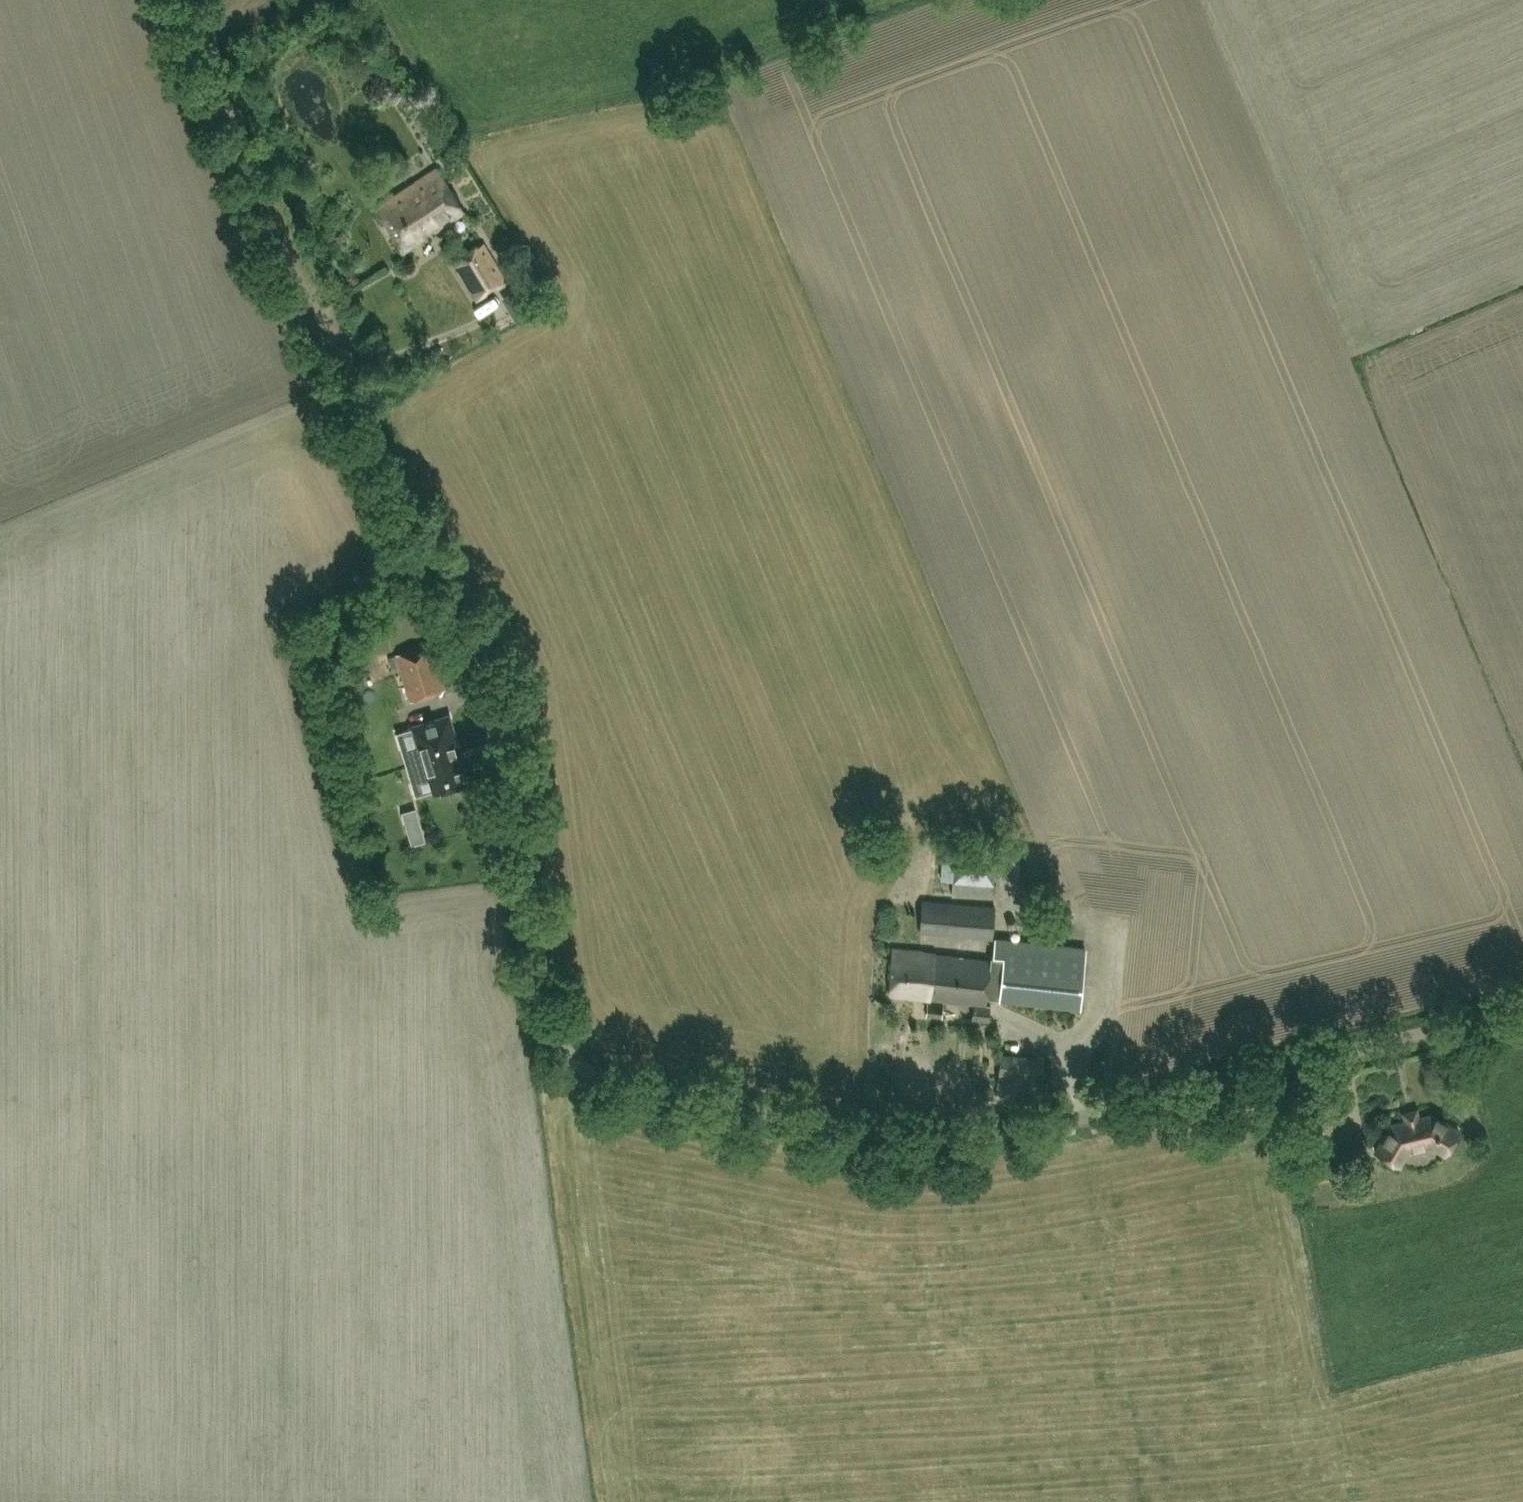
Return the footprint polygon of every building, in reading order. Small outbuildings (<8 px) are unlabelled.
[(375,207),(403,250),(464,210),(436,167),(375,207)] [(506,280),(483,242),(454,260),(477,298),(506,280)] [(515,320),(543,303),(528,280),(501,297),(515,320)] [(398,654),(411,698),(444,688),(431,644),(398,654)] [(448,715),(397,730),(416,795),(465,780),(458,760),(462,759),(448,715)] [(955,836),(955,849),(941,848),(940,879),(953,880),(952,894),(992,897),(995,838),(955,836)] [(922,899),(919,931),(993,936),(995,904),(922,899)] [(974,1003),(973,1018),(988,1019),(990,1003),(987,1003),(988,995),(1078,1006),(1085,947),(996,936),(994,955),(990,955),(990,959),(894,948),(889,993),(974,1003)] [(942,1016),(943,1004),(927,1002),(926,1014),(942,1016)] [(1041,1091),(1045,1056),(1001,1051),(997,1086),(1041,1091)] [(1445,1153),(1459,1129),(1432,1113),(1392,1123),(1375,1150),(1399,1164),(1410,1147),(1427,1143),(1445,1153)]
